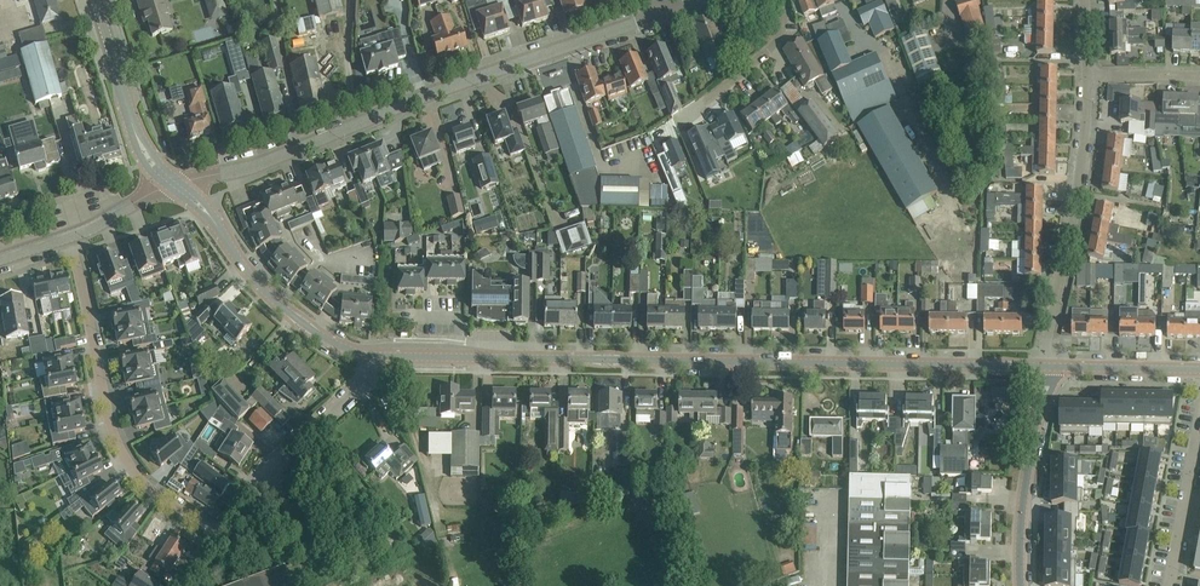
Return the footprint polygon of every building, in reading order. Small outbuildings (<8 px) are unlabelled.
[(23,51),(46,44),(44,38),(45,38),(41,24),(57,19),(53,5),(56,4),(55,0),(34,0),(40,23),(39,23),(40,27),(37,28),(29,30),(18,34),(23,51)] [(164,33),(172,30),(163,0),(148,0),(138,3),(144,23),(148,22),(152,36),(164,33)] [(216,18),(229,14),(224,0),(211,0),(216,18)] [(340,0),(315,0),(319,20),(343,15),(340,0)] [(512,16),(506,0),(499,0),(501,7),(489,10),(496,35),(509,31),(505,18),(512,16)] [(535,22),(528,0),(506,0),(512,16),(518,14),(522,27),(535,22)] [(535,22),(548,18),(544,6),(550,4),(549,0),(528,0),(535,22)] [(582,0),(560,0),(565,13),(584,7),(582,0)] [(819,10),(816,0),(799,0),(805,15),(819,10)] [(819,10),(822,18),(838,12),(833,0),(816,0),(819,10)] [(888,9),(897,6),(895,0),(885,0),(888,9)] [(980,11),(976,0),(962,0),(956,2),(961,17),(980,11)] [(1110,5),(1117,4),(1118,11),(1135,11),(1134,0),(1109,0),(1110,5)] [(1165,6),(1165,7),(1192,8),(1193,0),(1165,0),(1165,6)] [(876,38),(894,29),(881,1),(858,12),(864,26),(869,24),(876,38)] [(1038,19),(1054,19),(1054,1),(1039,1),(1038,19)] [(484,39),(496,35),(489,10),(487,6),(475,10),(474,7),(467,9),(473,28),(480,26),(484,39)] [(984,7),(985,19),(994,18),(993,6),(984,7)] [(1164,9),(1152,10),(1152,20),(1158,19),(1164,19),(1164,9)] [(731,62),(727,53),(713,14),(693,22),(708,60),(712,69),(731,62)] [(449,15),(440,18),(452,53),(467,47),(461,29),(455,31),(449,15)] [(437,58),(452,53),(440,18),(431,21),(437,38),(431,40),(437,58)] [(988,39),(991,39),(1000,38),(1000,36),(1007,35),(1007,23),(1013,23),(1013,18),(994,18),(985,19),(987,31),(988,31),(988,39)] [(1025,36),(1053,37),(1054,19),(1038,19),(1029,18),(1029,26),(1025,26),(1025,36)] [(812,26),(817,38),(829,34),(825,22),(812,26)] [(1111,39),(1144,38),(1147,38),(1147,29),(1128,29),(1127,23),(1111,23),(1111,39)] [(1173,52),(1190,53),(1191,35),(1192,35),(1192,27),(1193,26),(1174,25),(1173,52)] [(1192,27),(1192,35),(1191,35),(1190,53),(1199,54),(1199,27),(1192,27)] [(363,54),(360,54),(366,75),(377,72),(378,75),(387,72),(386,70),(397,66),(395,59),(405,56),(398,29),(377,35),(377,36),(380,49),(363,54)] [(919,86),(943,77),(926,31),(902,41),(919,86)] [(8,33),(0,35),(0,36),(2,42),(3,43),(10,41),(8,33)] [(1053,54),(1053,37),(1025,36),(1025,43),(1038,44),(1038,54),(1053,54)] [(1002,58),(1000,38),(991,39),(993,58),(1002,58)] [(1144,38),(1111,39),(1111,54),(1125,54),(1125,46),(1144,45),(1144,38)] [(1155,47),(1165,47),(1165,38),(1155,38),(1155,47)] [(271,72),(273,72),(283,69),(275,39),(263,42),(271,72)] [(822,95),(834,88),(826,75),(825,76),(803,39),(784,50),(805,86),(814,81),(822,95)] [(238,40),(226,44),(229,53),(240,49),(238,40)] [(46,44),(23,51),(21,51),(21,53),(24,65),(29,80),(36,104),(61,96),(46,44)] [(664,44),(647,52),(651,63),(659,80),(656,81),(661,92),(664,99),(671,116),(681,109),(671,84),(668,78),(677,74),(669,55),(664,44)] [(256,52),(246,55),(250,70),(260,67),(256,52)] [(0,60),(0,72),(24,65),(21,53),(7,57),(0,60)] [(661,92),(656,81),(653,72),(645,75),(636,54),(619,61),(630,87),(646,80),(653,96),(661,92)] [(842,99),(843,99),(888,82),(876,54),(851,64),(831,72),(842,99)] [(315,59),(297,63),(289,65),(301,111),(325,105),(315,59)] [(19,68),(3,73),(6,82),(22,77),(19,68)] [(585,103),(603,97),(598,82),(594,68),(575,75),(585,103)] [(1042,86),(1057,86),(1057,69),(1042,68),(1042,86)] [(252,78),(261,109),(264,121),(285,115),(273,72),(271,72),(252,78)] [(995,75),(996,87),(1005,86),(1004,74),(995,75)] [(600,86),(598,82),(603,97),(606,96),(608,102),(627,95),(620,75),(608,79),(609,82),(600,86)] [(230,86),(211,92),(218,119),(222,131),(244,124),(241,113),(236,95),(242,93),(237,76),(228,79),(230,86)] [(889,81),(888,82),(843,99),(851,119),(856,127),(857,126),(889,108),(891,107),(890,103),(897,100),(889,81)] [(781,90),(799,114),(808,106),(790,83),(781,90)] [(1122,102),(1123,102),(1124,95),(1129,96),(1129,86),(1109,85),(1108,101),(1122,102)] [(185,99),(181,86),(168,90),(172,103),(185,99)] [(1005,86),(996,87),(997,98),(1006,97),(1005,86)] [(1042,104),(1057,104),(1057,86),(1042,86),(1042,104)] [(213,133),(204,103),(206,102),(201,88),(187,92),(191,106),(194,105),(198,118),(184,122),(189,140),(213,133)] [(765,98),(777,114),(782,111),(787,119),(794,113),(777,90),(765,98)] [(563,155),(570,177),(580,207),(638,209),(639,180),(599,178),(595,168),(569,91),(544,100),(559,145),(558,146),(561,156),(563,155)] [(1180,125),(1181,97),(1164,96),(1164,104),(1156,104),(1156,115),(1156,124),(1180,125)] [(1198,106),(1199,97),(1181,97),(1180,125),(1181,126),(1181,125),(1199,126),(1199,106),(1198,106)] [(777,115),(777,114),(765,98),(753,107),(765,123),(772,118),(775,123),(780,119),(777,115)] [(522,107),(517,109),(520,120),(522,125),(536,121),(538,120),(541,128),(538,129),(546,153),(559,149),(558,146),(551,125),(552,125),(549,116),(545,118),(539,101),(529,104),(528,103),(521,105),(522,107)] [(813,102),(808,106),(799,114),(819,140),(818,140),(824,148),(839,137),(813,102)] [(1122,102),(1121,122),(1129,122),(1129,135),(1135,135),(1145,137),(1147,137),(1155,138),(1155,131),(1155,124),(1156,124),(1156,115),(1145,114),(1145,115),(1139,115),(1140,103),(1123,102),(1122,102)] [(1041,121),(1056,122),(1057,104),(1042,104),(1041,121)] [(753,132),(765,123),(753,107),(741,115),(753,132)] [(889,108),(857,126),(906,211),(908,210),(931,196),(938,192),(889,108)] [(996,110),(997,122),(1005,121),(1005,109),(996,110)] [(597,110),(588,112),(594,127),(602,125),(597,110)] [(510,156),(525,150),(519,134),(512,137),(504,113),(499,115),(499,113),(490,116),(491,118),(486,120),(495,144),(504,140),(510,156)] [(720,123),(710,128),(711,129),(725,157),(728,162),(738,157),(730,143),(744,136),(733,114),(731,114),(730,113),(723,116),(724,118),(718,121),(720,123)] [(653,138),(678,124),(675,119),(650,133),(653,138)] [(1006,133),(1005,121),(997,122),(998,139),(1006,138),(1006,133)] [(1041,139),(1056,139),(1056,122),(1041,121),(1041,139)] [(33,124),(11,130),(17,150),(14,150),(20,169),(32,166),(31,164),(34,163),(36,170),(38,172),(45,170),(46,167),(59,163),(56,151),(53,140),(40,144),(40,143),(39,144),(33,124)] [(475,146),(472,138),(468,127),(462,129),(462,127),(452,130),(454,137),(451,138),(456,153),(475,146)] [(111,128),(101,131),(92,133),(93,138),(84,140),(81,129),(70,132),(80,168),(91,165),(92,169),(105,165),(104,164),(120,159),(111,128)] [(702,128),(687,134),(706,178),(720,172),(714,158),(723,153),(711,130),(711,129),(703,132),(702,128)] [(764,137),(770,145),(777,140),(770,132),(764,137)] [(420,160),(424,170),(441,163),(437,153),(439,153),(431,133),(420,137),(420,136),(412,139),(413,140),(411,141),(415,151),(414,152),(417,159),(418,159),(419,161),(420,160)] [(1147,137),(1145,137),(1135,135),(1134,143),(1146,144),(1147,137)] [(1107,155),(1122,157),(1131,158),(1133,140),(1109,137),(1107,155)] [(1003,146),(1004,157),(1013,156),(1012,145),(1007,145),(1006,138),(998,139),(999,147),(1003,146)] [(1155,138),(1147,141),(1149,146),(1154,147),(1158,146),(1155,138)] [(1041,157),(1055,157),(1056,139),(1041,139),(1032,139),(1032,148),(1021,148),(1021,156),(1041,157)] [(670,163),(661,166),(676,199),(685,195),(674,171),(688,165),(677,140),(663,146),(670,163)] [(785,150),(789,156),(802,150),(797,141),(785,150)] [(382,143),(364,150),(376,178),(403,168),(400,151),(387,156),(382,143)] [(1152,161),(1161,159),(1160,148),(1150,149),(1152,161)] [(363,184),(376,178),(364,150),(347,157),(353,172),(357,170),(363,184)] [(482,189),(498,184),(489,155),(473,161),(482,189)] [(1122,157),(1107,155),(1105,173),(1120,174),(1122,157)] [(1014,167),(1013,156),(1004,157),(1005,168),(1014,167)] [(1055,174),(1055,157),(1041,157),(1040,174),(1055,174)] [(8,168),(6,158),(0,160),(0,201),(17,196),(8,168)] [(1161,159),(1152,161),(1154,172),(1163,171),(1161,159)] [(322,169),(331,189),(333,192),(347,186),(345,183),(346,183),(338,162),(322,169)] [(1023,168),(1014,167),(1005,168),(1006,179),(1023,179),(1023,168)] [(306,201),(314,221),(323,217),(319,207),(328,204),(323,192),(331,189),(322,169),(304,176),(305,180),(306,180),(313,196),(305,199),(306,201)] [(1120,174),(1105,173),(1103,190),(1118,192),(1120,174)] [(639,180),(638,209),(648,209),(649,180),(639,180)] [(267,217),(270,216),(275,214),(277,218),(292,212),(290,208),(306,201),(305,199),(298,182),(289,186),(287,181),(259,193),(262,200),(255,203),(256,206),(260,205),(263,214),(267,217)] [(667,186),(649,185),(649,206),(666,206),(667,186)] [(987,205),(996,206),(996,199),(999,199),(1000,185),(991,185),(988,190),(987,205)] [(1162,199),(1165,188),(1156,186),(1153,197),(1162,199)] [(361,206),(368,203),(369,202),(363,187),(355,190),(361,206)] [(1028,188),(1027,206),(1042,206),(1043,189),(1028,188)] [(353,209),(361,206),(355,190),(347,194),(353,209)] [(464,214),(459,195),(446,198),(451,218),(464,214)] [(262,255),(281,244),(277,234),(281,232),(278,224),(274,226),(270,216),(267,217),(263,214),(260,205),(256,206),(255,203),(236,210),(242,224),(245,223),(256,250),(259,248),(262,255)] [(379,228),(368,203),(361,206),(371,231),(379,228)] [(1098,204),(1095,222),(1120,226),(1123,209),(1098,204)] [(995,218),(996,206),(987,205),(987,218),(995,218)] [(1018,224),(1027,224),(1042,224),(1042,206),(1027,206),(1018,206),(1018,224)] [(290,231),(291,231),(314,221),(311,214),(287,224),(290,231)] [(1137,230),(1152,233),(1153,227),(1155,227),(1158,216),(1149,214),(1148,219),(1138,217),(1137,223),(1139,223),(1137,230)] [(318,219),(314,221),(319,233),(319,234),(324,233),(318,219)] [(657,220),(656,230),(665,230),(665,221),(657,220)] [(1092,239),(1107,242),(1131,247),(1133,237),(1118,235),(1120,226),(1095,222),(1092,239)] [(584,223),(555,233),(563,256),(592,246),(584,223)] [(394,224),(384,225),(385,243),(394,243),(404,239),(413,236),(411,224),(403,224),(394,224)] [(1026,241),(1042,242),(1042,224),(1027,224),(1026,241)] [(184,225),(169,230),(180,259),(182,259),(185,266),(198,261),(184,225)] [(981,241),(990,241),(990,229),(981,229),(981,241)] [(180,268),(185,266),(182,259),(180,259),(169,230),(151,237),(158,256),(162,266),(177,260),(180,268)] [(656,235),(655,252),(665,252),(665,235),(656,235)] [(1146,249),(1154,251),(1157,240),(1148,238),(1146,249)] [(1105,251),(1107,242),(1092,239),(1089,257),(1111,261),(1113,252),(1105,251)] [(989,253),(990,241),(981,241),(980,253),(989,253)] [(1026,259),(1041,259),(1042,242),(1026,241),(1026,242),(1018,242),(1018,252),(1026,252),(1026,259)] [(165,272),(162,266),(158,256),(152,259),(146,243),(138,245),(138,243),(131,246),(132,248),(130,249),(141,280),(165,272)] [(282,243),(281,244),(262,255),(269,262),(267,264),(288,286),(306,268),(301,263),(305,260),(294,248),(290,252),(282,243)] [(1154,251),(1146,249),(1143,262),(1151,264),(1154,251)] [(131,304),(142,302),(129,267),(120,270),(114,254),(107,257),(106,254),(99,257),(100,259),(98,260),(101,268),(98,269),(101,278),(104,277),(110,294),(126,289),(131,304)] [(524,270),(527,270),(528,256),(513,256),(513,257),(514,260),(515,263),(517,266),(521,269),(524,270)] [(527,272),(537,272),(537,256),(529,256),(528,256),(527,270),(527,272)] [(537,256),(537,272),(537,281),(550,281),(550,256),(537,256)] [(423,267),(423,290),(426,290),(426,281),(435,281),(435,285),(439,285),(439,281),(439,257),(425,257),(425,258),(423,258),(423,267)] [(451,257),(439,257),(439,281),(447,281),(447,285),(451,285),(451,257)] [(464,257),(451,257),(451,285),(456,285),(456,281),(464,281),(464,257)] [(1001,259),(1001,268),(1016,269),(1017,259),(1001,259)] [(1041,277),(1041,259),(1026,259),(1026,277),(1041,277)] [(755,281),(755,272),(755,260),(746,260),(745,281),(755,281)] [(772,260),(755,260),(755,272),(772,272),(772,260)] [(827,261),(818,261),(818,282),(826,282),(827,261)] [(827,261),(826,298),(826,300),(836,300),(837,261),(827,261)] [(985,276),(993,276),(993,264),(985,264),(985,276)] [(1087,276),(1096,276),(1096,266),(1096,265),(1087,265),(1087,276)] [(1115,280),(1114,285),(1124,285),(1124,265),(1115,265),(1115,266),(1115,280)] [(1151,265),(1139,265),(1139,274),(1163,275),(1163,266),(1151,266),(1151,265)] [(1175,276),(1175,275),(1175,266),(1163,266),(1163,275),(1163,289),(1172,289),(1172,276),(1175,276)] [(1175,266),(1175,275),(1186,275),(1186,266),(1175,266)] [(1186,266),(1186,275),(1198,275),(1199,267),(1199,266),(1186,266)] [(406,295),(410,295),(410,267),(397,267),(397,291),(406,291),(406,295)] [(423,291),(423,290),(423,267),(410,267),(410,295),(415,295),(415,291),(423,291)] [(329,313),(339,293),(331,287),(334,283),(321,273),(318,277),(313,273),(304,284),(301,282),(297,288),(299,290),(297,293),(321,311),(323,309),(329,313)] [(584,292),(585,273),(577,273),(577,292),(584,292)] [(508,324),(508,320),(508,283),(481,283),(481,274),(472,275),(471,287),(472,287),(471,300),(472,300),(472,299),(474,298),(476,302),(477,301),(477,318),(477,317),(486,320),(494,322),(507,322),(507,324),(508,324)] [(67,275),(55,277),(62,312),(70,310),(67,294),(71,294),(67,275)] [(377,279),(376,279),(341,276),(340,283),(376,287),(377,279)] [(630,293),(638,293),(638,276),(630,276),(630,293)] [(638,276),(638,293),(646,293),(647,276),(638,276)] [(1096,288),(1096,279),(1096,276),(1087,276),(1087,288),(1096,288)] [(43,316),(62,312),(55,277),(54,277),(44,279),(45,279),(31,282),(35,301),(40,300),(43,316)] [(911,294),(921,294),(921,278),(917,278),(911,278),(911,294)] [(862,287),(873,288),(873,280),(863,279),(862,287)] [(745,308),(745,281),(736,281),(735,302),(718,301),(718,329),(736,329),(736,308),(745,308)] [(797,299),(797,282),(788,282),(788,299),(797,299)] [(508,283),(508,320),(513,320),(513,323),(516,323),(516,325),(525,325),(525,323),(527,323),(528,311),(528,283),(525,283),(508,283)] [(968,285),(968,300),(977,300),(977,298),(977,285),(968,285)] [(1003,298),(1004,289),(1004,286),(977,285),(977,298),(985,298),(1003,298)] [(199,304),(208,300),(219,295),(215,286),(195,296),(199,304)] [(873,288),(862,287),(862,304),(873,304),(873,288)] [(594,327),(611,328),(611,309),(611,308),(612,308),(612,306),(594,288),(594,294),(589,294),(589,310),(594,310),(594,327)] [(718,329),(718,301),(701,301),(702,289),(692,289),(692,303),(692,306),(701,306),(700,311),(700,329),(718,329)] [(1004,289),(1003,298),(1003,303),(1003,310),(1008,310),(1008,304),(1014,301),(1014,289),(1004,289)] [(172,291),(163,295),(164,300),(175,298),(172,291)] [(339,293),(329,313),(335,318),(340,319),(339,323),(369,326),(370,319),(373,320),(375,301),(365,300),(365,295),(339,293)] [(6,338),(28,334),(22,294),(0,298),(0,301),(6,338)] [(898,332),(898,311),(890,311),(891,302),(887,302),(887,295),(876,295),(875,312),(882,312),(882,332),(898,332)] [(647,328),(665,328),(665,310),(656,310),(657,296),(647,296),(647,328)] [(985,298),(977,298),(977,300),(977,314),(985,314),(985,298)] [(611,309),(611,328),(630,328),(630,300),(620,300),(620,309),(611,309)] [(112,330),(115,329),(148,323),(145,309),(150,308),(149,301),(142,302),(131,304),(127,305),(129,313),(112,316),(113,322),(111,323),(112,330)] [(665,310),(665,328),(683,329),(683,301),(665,301),(665,310)] [(814,302),(814,313),(806,313),(806,331),(825,331),(825,314),(825,302),(814,302)] [(898,311),(898,332),(914,332),(915,302),(906,302),(906,311),(898,311)] [(754,330),(771,330),(772,303),(762,303),(755,303),(755,314),(754,314),(754,330)] [(772,303),(771,330),(789,330),(789,314),(788,314),(789,304),(772,303)] [(948,333),(949,303),(941,303),(941,316),(930,316),(930,333),(948,333)] [(949,303),(948,333),(967,333),(968,317),(956,316),(957,303),(949,303)] [(1003,317),(1003,310),(1003,303),(999,303),(998,310),(996,310),(996,317),(985,317),(984,333),(1003,334),(1004,317),(1003,317)] [(214,318),(229,333),(223,338),(231,346),(236,341),(237,342),(251,328),(243,319),(243,318),(238,313),(237,313),(228,304),(214,318)] [(188,306),(180,309),(187,326),(193,320),(188,306)] [(559,327),(560,306),(544,306),(544,326),(559,327)] [(560,306),(559,327),(576,327),(576,306),(560,306)] [(864,307),(855,307),(846,307),(846,331),(864,332),(864,319),(864,313),(864,307)] [(206,308),(193,320),(199,326),(212,315),(206,308)] [(1072,320),(1072,335),(1090,335),(1090,320),(1090,319),(1090,315),(1090,310),(1072,310),(1072,320)] [(1120,324),(1120,336),(1138,336),(1138,311),(1124,311),(1120,311),(1120,316),(1120,321),(1120,324)] [(1138,311),(1138,336),(1156,337),(1156,317),(1152,312),(1138,311)] [(1168,337),(1185,337),(1186,322),(1176,322),(1176,315),(1168,315),(1168,325),(1168,337)] [(1186,322),(1185,337),(1199,337),(1199,316),(1195,316),(1195,322),(1186,322)] [(1004,317),(1003,334),(1022,334),(1022,317),(1004,317)] [(1090,320),(1090,335),(1108,336),(1108,324),(1108,320),(1090,319),(1090,320)] [(202,329),(199,326),(193,320),(187,326),(191,339),(202,329)] [(148,323),(115,329),(115,330),(117,339),(119,339),(120,343),(132,341),(133,347),(157,342),(156,335),(151,336),(148,323)] [(44,336),(36,338),(40,355),(48,354),(44,336)] [(61,340),(62,348),(76,345),(74,337),(61,340)] [(189,337),(181,339),(182,346),(192,344),(189,337)] [(35,356),(40,355),(36,338),(28,339),(32,357),(35,356)] [(60,348),(62,348),(61,340),(54,341),(56,352),(61,351),(60,348)] [(171,341),(155,344),(156,351),(173,348),(171,341)] [(121,372),(123,371),(150,366),(157,365),(155,351),(120,358),(122,364),(119,365),(121,372)] [(40,355),(35,356),(37,365),(44,364),(47,377),(73,372),(72,371),(70,362),(68,362),(67,358),(53,361),(52,353),(48,354),(40,355)] [(286,384),(303,368),(292,357),(283,365),(279,360),(270,368),(286,384)] [(150,366),(123,371),(123,372),(124,372),(125,381),(128,381),(128,385),(143,382),(144,390),(161,386),(160,378),(157,365),(150,366)] [(303,368),(286,384),(302,400),(312,390),(307,386),(314,379),(303,368)] [(73,372),(47,377),(39,378),(43,399),(60,396),(59,388),(75,385),(74,379),(76,378),(75,371),(73,372)] [(239,422),(251,410),(245,405),(222,382),(212,392),(222,403),(239,422)] [(130,415),(133,415),(158,408),(166,406),(162,393),(161,386),(144,390),(145,397),(129,401),(131,408),(128,408),(130,415)] [(258,403),(263,407),(271,399),(261,388),(245,405),(251,410),(258,403)] [(474,404),(474,392),(458,392),(453,392),(453,388),(440,388),(440,400),(440,410),(440,416),(461,416),(461,410),(463,410),(465,411),(465,417),(463,417),(463,426),(471,426),(472,411),(474,411),(474,404)] [(492,409),(492,411),(513,411),(514,411),(514,405),(515,393),(493,392),(492,404),(492,409)] [(530,409),(530,419),(545,420),(544,451),(546,451),(557,452),(557,420),(558,419),(558,406),(549,406),(549,393),(530,393),(530,405),(530,409)] [(557,420),(557,452),(568,452),(569,425),(569,421),(584,421),(588,421),(588,413),(588,406),(588,394),(568,393),(568,406),(568,411),(568,420),(557,420)] [(597,414),(596,429),(614,429),(614,426),(621,426),(621,424),(621,406),(621,394),(602,394),(602,406),(602,414),(597,414)] [(666,436),(666,424),(666,413),(656,413),(657,395),(637,394),(637,416),(651,416),(651,421),(654,421),(654,432),(656,432),(656,436),(666,436)] [(1103,399),(1103,404),(1103,424),(1117,425),(1117,394),(1103,394),(1103,397),(1103,399)] [(1117,394),(1117,425),(1130,425),(1131,394),(1117,394)] [(1131,394),(1130,425),(1144,425),(1145,395),(1141,395),(1131,394)] [(699,426),(699,395),(681,395),(680,414),(690,414),(690,425),(699,426)] [(699,395),(699,426),(706,426),(706,414),(717,414),(718,396),(699,395)] [(1145,395),(1144,425),(1158,425),(1158,395),(1145,395)] [(1158,395),(1158,425),(1171,426),(1172,426),(1172,421),(1173,395),(1158,395)] [(864,422),(873,422),(873,397),(860,396),(860,410),(857,410),(857,428),(862,428),(864,422)] [(44,402),(48,423),(82,417),(81,416),(79,407),(77,407),(76,403),(68,405),(67,397),(44,402)] [(792,427),(792,409),(793,397),(778,397),(777,401),(752,401),(752,413),(777,414),(777,427),(777,429),(776,451),(792,452),(792,430),(792,427)] [(896,435),(896,419),(889,419),(889,411),(886,411),(887,397),(873,397),(873,422),(882,422),(885,434),(885,435),(896,435)] [(904,419),(896,419),(896,435),(896,448),(903,448),(907,435),(907,434),(910,423),(919,423),(920,398),(907,397),(906,411),(904,411),(904,419)] [(942,457),(942,448),(942,430),(935,430),(935,412),(933,412),(933,398),(920,398),(919,423),(928,423),(930,436),(934,436),(934,457),(942,457)] [(953,448),(942,448),(942,457),(941,476),(969,476),(970,448),(973,448),(974,433),(976,433),(976,399),(953,398),(952,434),(954,434),(953,448)] [(271,399),(263,407),(273,418),(282,409),(271,399)] [(235,426),(239,422),(222,403),(213,418),(223,425),(219,430),(231,438),(220,454),(238,466),(252,446),(234,435),(238,429),(235,426)] [(1061,403),(1060,433),(1075,434),(1075,403),(1063,403),(1061,403)] [(1075,403),(1075,434),(1089,434),(1089,428),(1089,404),(1078,403),(1075,403)] [(1089,404),(1089,428),(1103,428),(1103,424),(1103,404),(1089,404)] [(158,408),(133,415),(133,416),(133,415),(136,424),(138,424),(139,428),(153,424),(155,432),(171,427),(169,419),(166,406),(158,408)] [(436,408),(414,408),(414,419),(436,419),(436,408)] [(666,413),(666,424),(677,424),(677,408),(667,408),(667,413),(666,413)] [(272,421),(260,409),(249,420),(261,433),(272,421)] [(720,426),(731,426),(731,409),(721,409),(720,426)] [(732,432),(742,432),(743,409),(733,409),(732,432)] [(82,417),(48,423),(52,444),(69,441),(68,434),(84,430),(83,424),(85,423),(84,416),(82,417)] [(810,419),(810,437),(833,437),(833,457),(843,457),(842,437),(843,437),(843,419),(810,419)] [(480,437),(480,445),(495,445),(495,437),(495,422),(482,422),(481,437),(480,437)] [(617,445),(629,445),(629,432),(617,432),(617,445)] [(742,455),(742,432),(732,432),(731,455),(742,455)] [(450,469),(455,469),(479,469),(479,433),(451,433),(450,469)] [(173,457),(180,466),(193,446),(190,441),(186,445),(177,434),(163,446),(161,444),(150,447),(152,454),(151,455),(152,456),(150,457),(154,463),(156,461),(160,466),(173,457)] [(801,439),(801,456),(812,455),(812,439),(801,439)] [(850,440),(850,476),(858,476),(858,440),(850,440)] [(699,443),(699,458),(714,458),(714,449),(709,449),(709,443),(699,443)] [(25,456),(21,445),(11,449),(13,460),(25,456)] [(205,445),(200,451),(206,457),(211,451),(205,445)] [(370,450),(360,460),(367,468),(370,465),(375,472),(386,462),(399,477),(417,461),(404,446),(392,456),(382,445),(373,453),(370,450)] [(65,474),(96,459),(95,458),(91,450),(89,451),(87,447),(74,453),(70,446),(49,453),(50,456),(45,457),(44,455),(30,459),(34,470),(39,468),(39,470),(46,468),(46,466),(59,462),(65,474)] [(193,446),(180,466),(191,473),(221,496),(230,484),(202,463),(196,470),(190,465),(200,451),(193,446)] [(1141,453),(1138,466),(1159,470),(1161,460),(1162,457),(1141,453)] [(96,459),(65,474),(71,485),(67,488),(71,495),(90,485),(87,478),(102,471),(99,465),(101,464),(98,458),(96,459)] [(1053,461),(1052,475),(1077,476),(1082,476),(1083,476),(1083,461),(1068,461),(1053,461)] [(26,472),(23,462),(13,465),(14,476),(26,472)] [(1138,466),(1136,479),(1157,483),(1159,470),(1138,466)] [(897,467),(897,477),(907,477),(907,467),(897,467)] [(811,472),(807,481),(815,485),(820,476),(811,472)] [(1052,475),(1052,489),(1077,489),(1077,484),(1077,478),(1077,476),(1052,475)] [(899,477),(858,476),(850,476),(849,501),(908,502),(908,496),(911,496),(911,477),(899,477)] [(166,487),(179,495),(184,488),(171,479),(166,487)] [(959,494),(959,495),(978,495),(978,493),(992,493),(992,479),(967,479),(967,488),(961,488),(961,487),(960,494),(959,494)] [(1136,482),(1134,492),(1154,495),(1157,483),(1136,479),(1136,482)] [(219,498),(209,491),(193,480),(186,491),(202,502),(212,509),(219,498)] [(104,490),(99,484),(79,500),(78,501),(92,517),(106,506),(108,508),(115,502),(113,500),(120,495),(120,494),(122,493),(117,487),(115,489),(111,484),(104,490)] [(1052,489),(1052,502),(1052,503),(1061,504),(1064,504),(1064,511),(1080,511),(1080,504),(1082,504),(1083,489),(1080,489),(1077,489),(1052,489)] [(1134,492),(1131,504),(1152,508),(1154,495),(1134,492)] [(587,493),(575,493),(575,505),(587,505),(587,493)] [(73,497),(67,500),(70,507),(78,501),(79,500),(77,495),(73,497)] [(424,496),(414,498),(421,527),(431,525),(424,496)] [(908,508),(908,502),(849,501),(849,525),(910,526),(911,508),(908,508)] [(127,548),(136,534),(136,533),(130,528),(141,515),(136,511),(138,509),(133,504),(131,506),(130,505),(130,506),(128,504),(123,510),(125,511),(108,531),(127,548)] [(1131,504),(1129,517),(1150,521),(1152,508),(1131,504)] [(74,514),(69,508),(59,515),(64,522),(74,514)] [(162,521),(166,515),(156,508),(152,514),(162,521)] [(966,527),(991,528),(992,515),(978,514),(978,512),(959,511),(959,512),(960,512),(960,519),(961,519),(961,518),(966,518),(966,527)] [(1046,518),(1046,533),(1077,533),(1077,520),(1078,520),(1080,520),(1080,511),(1064,511),(1064,518),(1053,518),(1046,518)] [(136,534),(141,537),(154,518),(149,514),(136,533),(136,534)] [(1129,517),(1126,531),(1128,532),(1129,532),(1129,531),(1147,534),(1148,529),(1150,521),(1129,517)] [(849,525),(848,549),(907,550),(907,544),(910,545),(910,526),(849,525)] [(991,541),(991,528),(966,527),(965,535),(960,535),(960,534),(959,534),(959,542),(958,542),(958,543),(977,544),(977,541),(991,541)] [(171,538),(163,551),(177,560),(186,547),(178,542),(183,535),(176,531),(172,538),(171,538)] [(1129,532),(1126,544),(1147,548),(1150,535),(1149,534),(1147,534),(1129,531),(1129,532)] [(433,533),(421,543),(426,548),(436,545),(433,533)] [(1046,533),(1046,546),(1071,547),(1075,547),(1076,547),(1076,537),(1077,533),(1046,533)] [(930,543),(917,543),(917,551),(929,551),(930,543)] [(1125,553),(1124,557),(1145,561),(1147,548),(1126,544),(1125,553)] [(1046,550),(1046,560),(1070,561),(1070,560),(1070,555),(1071,550),(1071,547),(1046,546),(1046,550)] [(907,556),(907,550),(848,549),(848,573),(909,575),(909,556),(907,556)] [(169,573),(177,560),(163,551),(154,563),(155,564),(150,571),(157,575),(161,568),(169,573)] [(124,567),(128,561),(121,556),(117,562),(124,567)] [(1124,559),(1122,570),(1142,574),(1145,561),(1124,557),(1124,559)] [(965,576),(990,576),(990,563),(977,563),(977,560),(958,560),(958,561),(959,561),(959,567),(959,566),(965,566),(965,576)] [(1046,560),(1046,574),(1076,574),(1076,572),(1076,560),(1074,560),(1070,560),(1070,561),(1046,560)] [(284,568),(236,585),(290,585),(284,568)] [(1119,583),(1133,585),(1140,585),(1142,574),(1122,570),(1119,583)] [(139,573),(133,582),(118,577),(112,585),(160,585),(139,573)] [(848,585),(909,585),(909,575),(848,573),(848,585)] [(1045,585),(1076,585),(1076,574),(1046,574),(1045,584),(1045,585)] [(990,576),(965,576),(964,585),(959,585),(959,584),(958,584),(958,585),(990,585),(990,576)]
